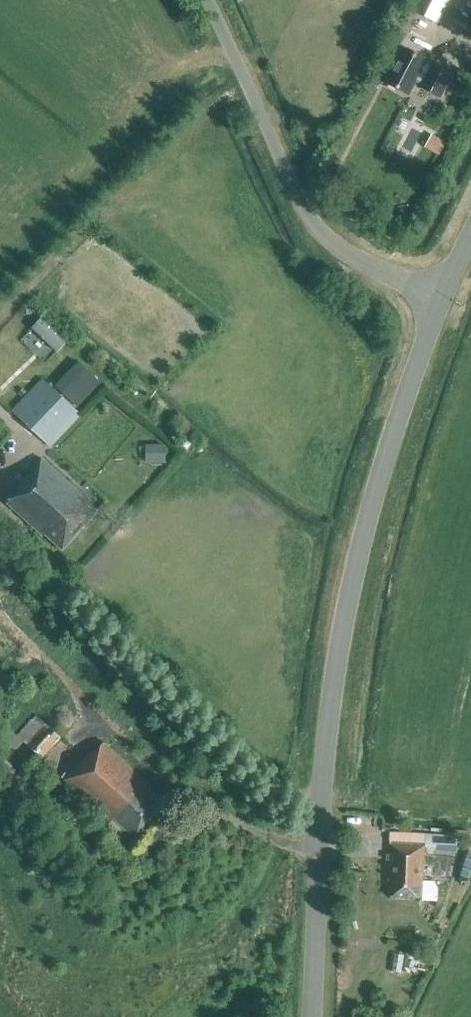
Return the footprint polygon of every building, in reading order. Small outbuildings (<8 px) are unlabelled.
[(407,6),(432,19),(442,0),(410,0),(407,6)] [(454,8),(470,17),(470,0),(458,0),(454,8)] [(404,35),(394,30),(389,40),(399,45),(404,35)] [(431,65),(425,61),(425,60),(403,48),(385,82),(407,94),(415,81),(421,84),(420,87),(439,97),(451,74),(432,64),(431,65)] [(424,148),(438,157),(446,145),(431,136),(424,148)] [(56,352),(65,342),(40,318),(31,328),(56,352)] [(50,447),(80,415),(43,380),(13,410),(50,447)] [(141,464),(160,464),(160,445),(141,445),(141,464)] [(62,548),(95,511),(79,496),(81,494),(41,458),(14,488),(17,490),(6,503),(43,536),(45,533),(62,548)] [(35,715),(16,736),(8,729),(0,737),(0,786),(52,839),(67,824),(26,782),(27,781),(2,756),(11,747),(14,750),(22,741),(41,758),(60,737),(35,715)] [(151,787),(103,742),(93,753),(91,751),(64,780),(109,822),(108,823),(119,834),(124,829),(133,836),(162,804),(148,790),(151,787)] [(94,839),(103,830),(95,821),(86,830),(94,839)] [(455,852),(456,836),(391,834),(390,844),(389,844),(388,880),(389,880),(388,896),(420,897),(421,881),(422,881),(423,855),(438,857),(438,851),(455,852)] [(393,967),(414,971),(417,957),(395,953),(393,967)]
